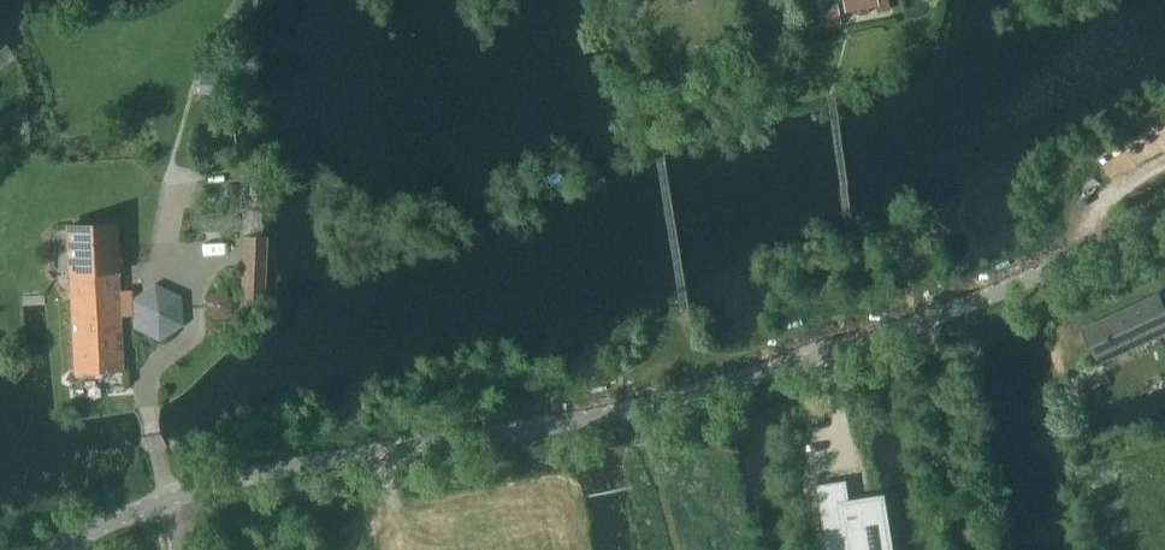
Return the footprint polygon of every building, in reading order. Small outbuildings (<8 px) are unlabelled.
[(846,12),(860,9),(861,15),(869,13),(868,7),(876,6),(877,13),(890,11),(888,0),(844,0),(846,12)] [(838,3),(821,7),(824,26),(826,25),(826,28),(842,25),(838,3)] [(229,184),(229,194),(239,193),(238,184),(229,184)] [(71,274),(76,373),(123,371),(118,272),(121,272),(118,221),(65,224),(66,242),(68,274),(71,274)] [(243,234),(240,299),(265,301),(268,236),(243,234)] [(156,282),(134,298),(134,327),(160,341),(183,324),(182,295),(156,282)] [(204,303),(204,306),(204,308),(205,310),(206,312),(207,314),(209,316),(210,317),(212,318),(215,319),(217,319),(219,319),(221,319),(223,318),(225,317),(227,316),(229,314),(230,313),(231,311),(232,308),(232,306),(232,304),(231,302),(231,300),(229,298),(228,296),(226,294),(224,293),(222,292),(220,292),(218,292),(216,292),(214,292),(212,293),(210,294),(208,296),(207,297),(206,299),(205,301),(204,303)] [(1164,332),(1164,306),(1158,293),(1085,329),(1102,363),(1164,332)] [(820,486),(829,549),(893,549),(886,499),(856,503),(853,481),(820,486)]
